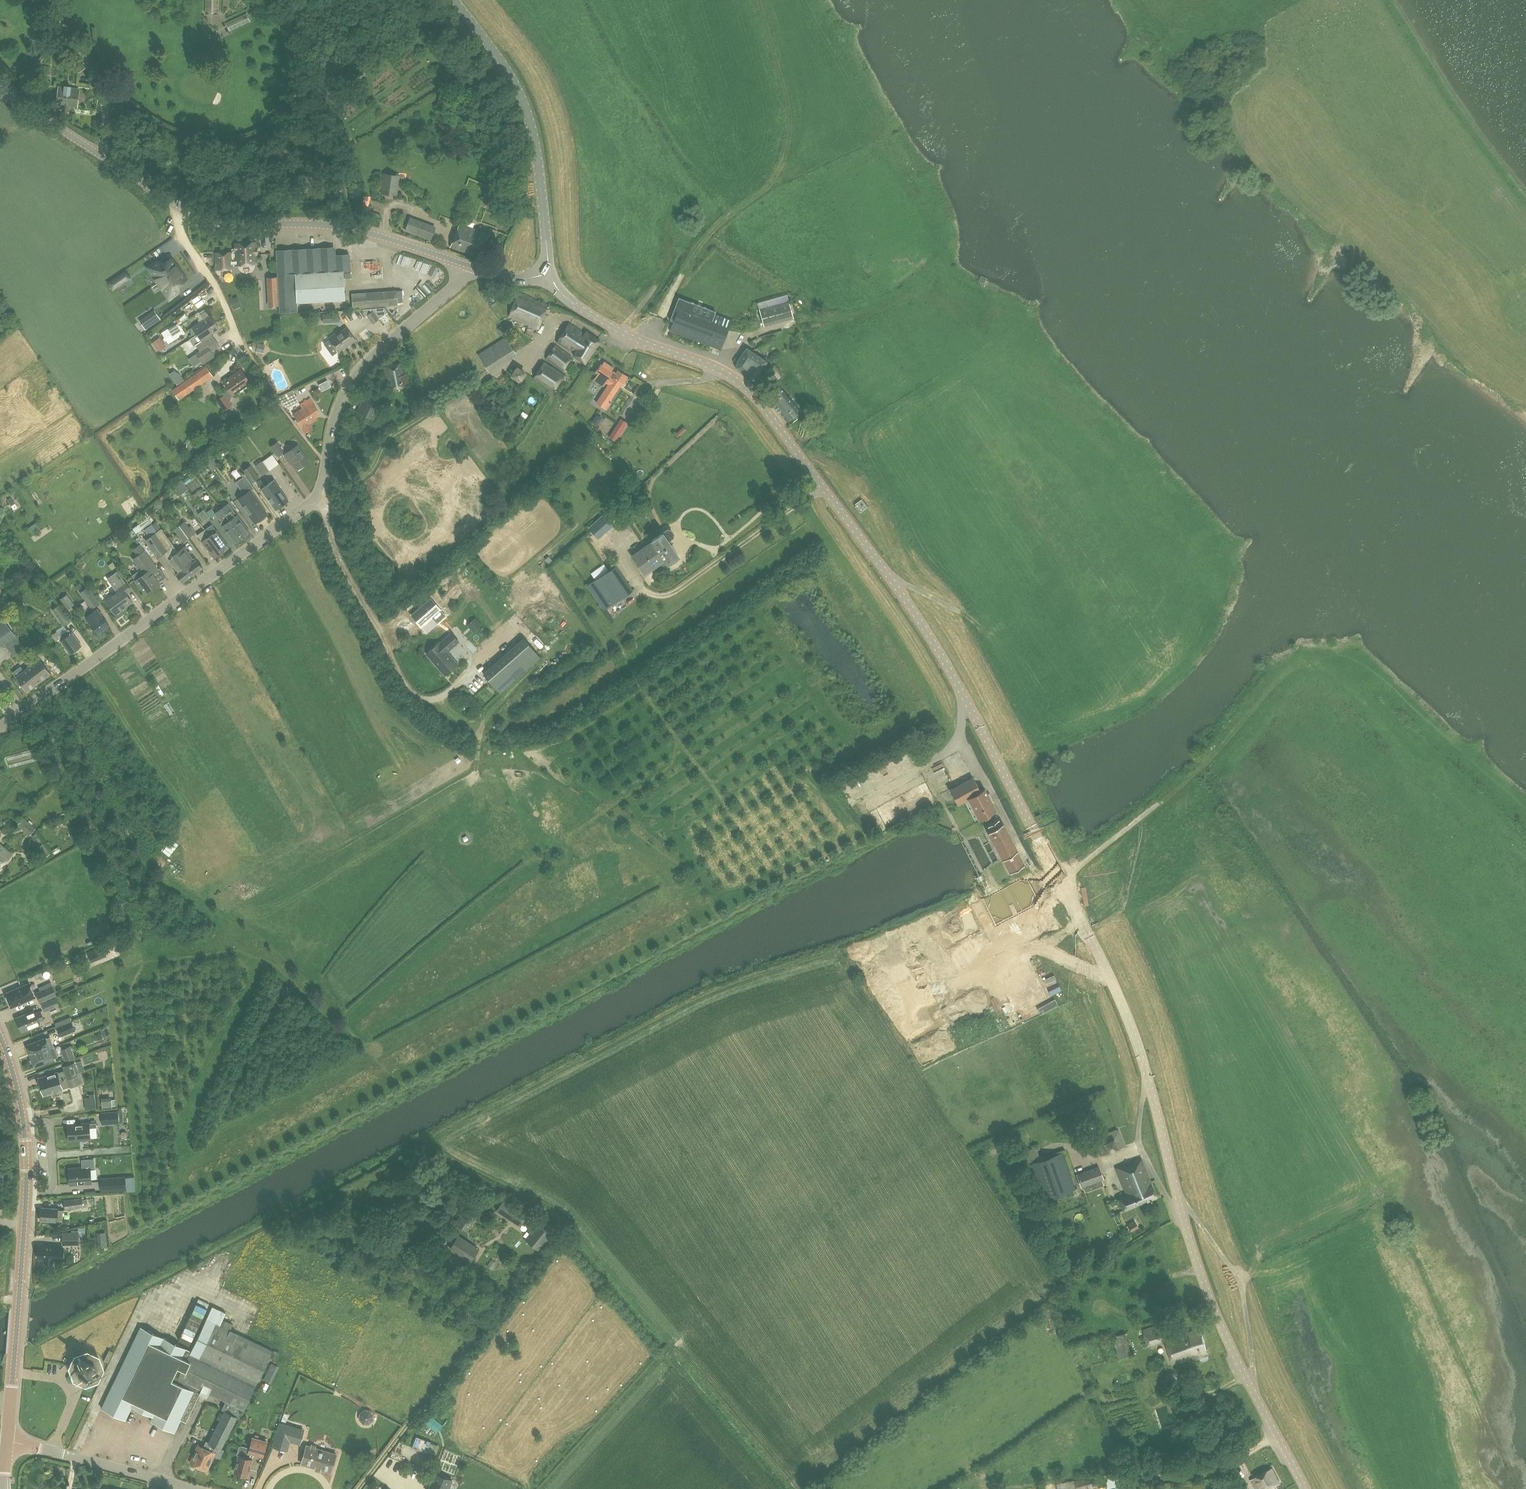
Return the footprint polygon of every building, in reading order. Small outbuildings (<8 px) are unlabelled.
[(205,12),(219,12),(219,0),(206,0),(205,12)] [(230,31),(250,22),(247,13),(226,23),(230,31)] [(235,32),(237,38),(258,30),(256,24),(235,32)] [(69,59),(78,73),(86,67),(77,54),(69,59)] [(71,87),(65,86),(65,87),(59,87),(57,105),(63,105),(62,111),(69,111),(69,106),(74,107),(76,89),(71,88),(71,87)] [(219,162),(219,171),(232,171),(232,162),(219,162)] [(379,191),(395,194),(398,173),(382,171),(379,191)] [(431,239),(435,227),(411,218),(406,230),(431,239)] [(489,234),(459,223),(450,247),(480,258),(489,234)] [(257,263),(256,242),(235,244),(236,265),(257,263)] [(328,256),(321,256),(320,248),(277,251),(279,288),(281,313),(299,312),(298,303),(345,300),(344,271),(350,270),(349,255),(334,255),(334,252),(327,252),(328,256)] [(233,268),(231,252),(216,253),(217,269),(233,268)] [(193,281),(200,276),(187,256),(180,260),(193,281)] [(154,276),(158,283),(179,269),(176,264),(171,258),(160,265),(157,260),(148,267),(154,276)] [(415,260),(410,268),(416,272),(421,264),(415,260)] [(367,265),(368,274),(378,273),(377,264),(367,265)] [(432,278),(439,271),(435,267),(428,275),(432,278)] [(179,269),(158,283),(162,289),(163,289),(169,298),(178,292),(175,287),(186,279),(182,274),(183,274),(179,269)] [(379,281),(389,281),(389,272),(379,272),(379,281)] [(277,276),(272,276),(269,277),(269,293),(278,292),(277,276)] [(115,278),(108,283),(113,289),(119,285),(115,278)] [(353,309),(390,306),(389,291),(352,294),(353,309)] [(538,330),(549,304),(519,291),(509,317),(538,330)] [(391,297),(394,308),(408,303),(404,293),(391,297)] [(241,306),(237,297),(233,298),(232,296),(228,297),(233,309),(241,306)] [(691,313),(694,307),(677,301),(671,316),(675,317),(673,322),(673,323),(670,331),(713,348),(720,351),(724,342),(732,320),(715,313),(712,321),(691,313)] [(764,326),(774,323),(769,306),(760,309),(764,326)] [(193,327),(197,334),(215,322),(211,315),(209,316),(206,310),(200,314),(204,320),(193,327)] [(373,324),(380,319),(373,310),(366,315),(373,324)] [(140,321),(145,328),(159,319),(156,313),(150,317),(148,315),(140,321)] [(339,313),(323,314),(323,322),(340,321),(339,313)] [(185,333),(180,324),(179,325),(177,322),(162,333),(168,344),(185,333)] [(220,329),(215,322),(197,334),(191,339),(189,340),(194,346),(195,345),(201,340),(206,347),(208,346),(216,341),(212,334),(220,329)] [(586,363),(600,341),(587,332),(586,334),(569,322),(556,343),(569,351),(570,349),(574,352),(573,355),(586,363)] [(355,341),(346,328),(338,334),(336,332),(329,337),(331,339),(324,344),(332,356),(339,351),(349,344),(350,345),(355,341)] [(478,354),(488,370),(516,352),(505,336),(478,354)] [(153,342),(159,350),(166,346),(159,337),(153,342)] [(195,353),(204,366),(216,357),(214,354),(208,346),(206,347),(201,340),(195,345),(199,351),(195,353)] [(563,371),(573,357),(555,345),(546,359),(563,371)] [(767,361),(757,355),(747,348),(746,347),(737,360),(736,368),(753,379),(759,374),(767,361)] [(565,375),(544,361),(533,379),(553,392),(565,375)] [(626,376),(618,371),(616,374),(612,372),(611,371),(613,368),(605,362),(602,366),(601,365),(596,372),(598,373),(594,379),(603,386),(606,382),(609,384),(597,402),(607,409),(610,404),(609,403),(622,383),(626,376)] [(389,390),(408,386),(406,375),(404,375),(402,363),(384,367),(389,390)] [(769,372),(775,381),(783,375),(775,365),(769,372)] [(172,389),(180,400),(213,376),(206,366),(172,389)] [(250,383),(241,369),(224,382),(228,388),(233,394),(233,395),(250,383)] [(780,387),(778,384),(772,388),(775,391),(768,397),(787,421),(799,411),(780,387)] [(292,390),(279,397),(285,407),(298,401),(292,390)] [(358,411),(374,419),(384,400),(367,392),(358,411)] [(227,399),(224,395),(217,400),(225,410),(231,405),(227,399)] [(315,416),(319,414),(310,399),(301,404),(303,408),(294,414),(305,432),(312,428),(309,424),(317,419),(315,416)] [(258,419),(250,424),(255,430),(262,424),(258,419)] [(618,436),(627,423),(621,419),(613,433),(618,436)] [(615,441),(618,436),(613,433),(610,437),(615,441)] [(284,451),(277,442),(271,446),(277,456),(284,451)] [(284,454),(289,462),(291,460),(297,469),(309,461),(298,445),(284,454)] [(206,461),(212,470),(217,466),(211,457),(206,461)] [(255,465),(262,476),(269,470),(262,460),(255,465)] [(251,465),(243,471),(251,483),(259,478),(251,465)] [(258,521),(260,521),(264,519),(265,516),(267,514),(251,491),(254,488),(245,475),(236,482),(242,491),(241,495),(242,496),(238,498),(255,523),(258,521)] [(191,480),(188,476),(182,480),(185,484),(191,480)] [(275,509),(282,505),(268,484),(265,487),(260,480),(257,482),(261,489),(275,509)] [(268,484),(282,505),(288,500),(274,480),(268,484)] [(180,495),(188,490),(182,481),(174,486),(180,495)] [(201,489),(193,495),(196,498),(203,493),(201,489)] [(119,504),(128,500),(125,493),(117,496),(119,504)] [(861,500),(855,505),(856,507),(855,508),(859,514),(867,508),(861,500)] [(225,506),(221,508),(225,514),(228,517),(242,537),(250,532),(237,515),(229,503),(225,506)] [(206,519),(212,516),(207,508),(202,510),(206,519)] [(215,513),(219,518),(222,522),(221,523),(235,543),(242,537),(228,517),(225,514),(221,508),(215,513)] [(611,518),(608,515),(607,513),(589,529),(591,530),(598,538),(613,525),(609,520),(611,518)] [(185,521),(179,525),(188,538),(196,532),(191,526),(189,527),(185,521)] [(156,522),(152,525),(157,532),(161,529),(156,522)] [(145,540),(158,558),(164,554),(168,559),(178,573),(177,574),(183,582),(189,577),(168,548),(173,545),(162,529),(157,532),(151,524),(143,529),(149,537),(145,540)] [(188,538),(179,525),(174,529),(183,541),(188,538)] [(209,536),(222,553),(229,547),(217,530),(216,530),(215,531),(211,525),(210,526),(205,530),(209,536)] [(215,558),(222,553),(209,536),(205,530),(198,535),(202,541),(215,558)] [(667,564),(679,556),(669,542),(673,539),(674,535),(671,531),(667,530),(652,540),(653,541),(631,556),(644,575),(665,560),(667,564)] [(159,569),(140,545),(135,549),(140,555),(136,558),(140,563),(136,566),(139,571),(133,575),(136,580),(139,585),(138,586),(141,590),(142,589),(145,593),(159,583),(153,574),(159,569)] [(168,548),(189,577),(202,568),(194,558),(193,559),(184,547),(178,552),(173,545),(168,548)] [(81,568),(84,562),(79,559),(76,565),(81,568)] [(604,610),(626,595),(609,570),(587,585),(604,610)] [(132,602),(126,594),(131,590),(124,581),(117,572),(107,579),(117,592),(105,600),(116,614),(132,602)] [(49,589),(54,586),(50,580),(46,583),(49,589)] [(80,593),(92,609),(100,603),(88,587),(80,593)] [(67,594),(60,599),(67,610),(74,605),(67,594)] [(432,598),(415,614),(424,624),(435,615),(440,621),(447,615),(432,598)] [(71,621),(59,604),(52,609),(64,626),(71,621)] [(102,616),(99,612),(96,608),(85,617),(88,620),(91,624),(98,633),(109,625),(102,616)] [(3,644),(15,635),(16,634),(3,617),(2,618),(0,619),(0,646),(3,644)] [(471,622),(477,629),(482,625),(476,618),(471,622)] [(70,653),(81,646),(72,632),(71,633),(69,629),(60,636),(57,631),(52,635),(58,644),(62,641),(70,653)] [(426,653),(445,675),(458,663),(447,651),(459,641),(452,632),(440,643),(439,642),(426,653)] [(15,635),(3,644),(12,656),(24,647),(15,635)] [(500,693),(540,657),(523,638),(484,674),(500,693)] [(25,670),(16,676),(27,691),(50,673),(39,659),(37,656),(31,660),(33,663),(26,669),(25,670)] [(12,670),(16,676),(25,670),(20,664),(12,670)] [(875,782),(885,778),(882,772),(872,777),(875,782)] [(968,798),(981,791),(973,777),(949,789),(957,805),(969,799),(968,798)] [(856,781),(859,789),(867,787),(864,778),(856,781)] [(968,798),(969,799),(978,819),(985,815),(986,817),(990,815),(989,813),(995,810),(984,789),(981,791),(968,798)] [(857,811),(864,806),(858,796),(850,801),(857,811)] [(908,810),(901,814),(904,820),(911,817),(908,810)] [(891,830),(882,814),(876,818),(886,833),(891,830)] [(17,825),(30,836),(36,829),(24,818),(17,825)] [(987,826),(989,830),(988,830),(1003,859),(1003,858),(1010,871),(1023,864),(1017,852),(1003,823),(1001,824),(999,820),(987,826)] [(0,844),(0,869),(12,854),(0,844)] [(38,847),(44,858),(50,854),(44,844),(38,847)] [(163,856),(171,853),(167,844),(160,848),(163,856)] [(1021,875),(1011,881),(1024,904),(1034,899),(1021,875)] [(94,958),(109,953),(107,948),(92,954),(94,958)] [(36,997),(30,983),(29,983),(6,993),(12,1007),(36,997)] [(40,1003),(56,996),(53,986),(36,993),(40,1003)] [(41,1005),(44,1012),(59,1006),(56,998),(41,1005)] [(21,1032),(39,1025),(38,1022),(43,1020),(40,1011),(34,1013),(34,1012),(16,1019),(21,1032)] [(71,1021),(56,1027),(60,1037),(75,1031),(71,1021)] [(50,1038),(42,1041),(41,1040),(26,1046),(30,1056),(49,1049),(54,1048),(50,1038)] [(60,1050),(65,1062),(75,1058),(70,1046),(60,1050)] [(54,1048),(49,1049),(30,1056),(34,1067),(48,1061),(47,1060),(53,1058),(57,1056),(54,1048)] [(41,1087),(60,1081),(77,1075),(76,1073),(73,1063),(62,1067),(63,1071),(58,1073),(39,1078),(41,1087)] [(81,1074),(80,1072),(76,1073),(77,1075),(60,1081),(41,1087),(44,1095),(51,1093),(53,1097),(60,1095),(58,1091),(62,1090),(69,1088),(84,1083),(81,1074)] [(84,1098),(86,1110),(96,1109),(94,1093),(89,1094),(89,1098),(84,1098)] [(102,1124),(119,1123),(118,1111),(101,1113),(102,1124)] [(68,1124),(69,1140),(90,1139),(89,1128),(97,1127),(96,1122),(89,1123),(68,1124)] [(1125,1146),(1118,1128),(1093,1138),(1100,1155),(1125,1146)] [(1061,1153),(1038,1161),(1026,1166),(1039,1203),(1074,1190),(1061,1153)] [(94,1158),(82,1159),(83,1167),(69,1169),(70,1184),(91,1183),(90,1167),(94,1167),(94,1158)] [(1156,1196),(1141,1159),(1116,1168),(1127,1196),(1119,1199),(1123,1210),(1156,1196)] [(1076,1174),(1081,1187),(1099,1182),(1104,1180),(1098,1166),(1078,1173),(1076,1174)] [(101,1193),(126,1191),(126,1177),(101,1179),(101,1193)] [(82,1198),(64,1201),(66,1209),(83,1207),(82,1198)] [(497,1210),(520,1226),(526,1217),(503,1201),(497,1210)] [(57,1210),(42,1208),(41,1220),(56,1221),(62,1222),(63,1210),(57,1210)] [(456,1223),(466,1230),(476,1215),(466,1208),(456,1223)] [(129,1227),(130,1227),(129,1220),(115,1223),(118,1240),(131,1237),(129,1227)] [(1128,1224),(1131,1231),(1140,1226),(1136,1220),(1128,1224)] [(544,1224),(541,1227),(538,1225),(537,1226),(534,1224),(528,1230),(531,1232),(526,1239),(538,1249),(550,1234),(553,1231),(544,1224)] [(62,1234),(63,1244),(78,1244),(78,1234),(62,1234)] [(458,1236),(450,1248),(470,1261),(478,1249),(458,1236)] [(38,1247),(37,1259),(62,1261),(63,1249),(38,1247)] [(220,1299),(236,1303),(238,1296),(233,1294),(232,1297),(221,1294),(220,1299)] [(210,1318),(225,1322),(229,1310),(214,1306),(210,1318)] [(225,1411),(209,1442),(223,1450),(227,1442),(225,1441),(237,1418),(239,1419),(243,1410),(244,1410),(272,1351),(207,1319),(191,1351),(141,1327),(101,1408),(101,1409),(124,1420),(131,1406),(152,1417),(150,1421),(173,1433),(180,1419),(186,1422),(202,1390),(225,1401),(221,1409),(225,1411)] [(1209,1354),(1201,1328),(1170,1337),(1166,1323),(1143,1329),(1148,1345),(1165,1340),(1173,1365),(1200,1357),(1201,1360),(1203,1361),(1208,1360),(1209,1357),(1208,1354),(1209,1354)] [(1113,1337),(1119,1357),(1132,1353),(1126,1332),(1113,1337)] [(87,1359),(81,1361),(78,1368),(80,1373),(86,1376),(92,1374),(95,1368),(93,1362),(87,1359)] [(1189,1399),(1184,1387),(1175,1390),(1180,1402),(1189,1399)] [(373,1421),(374,1415),(370,1410),(364,1410),(359,1414),(358,1420),(363,1424),(368,1425),(373,1421)] [(443,1425),(431,1415),(425,1423),(437,1432),(443,1425)] [(287,1452),(290,1442),(300,1445),(304,1429),(279,1422),(272,1447),(287,1452)] [(247,1453),(253,1454),(263,1457),(268,1440),(252,1436),(249,1448),(247,1453)] [(223,1450),(209,1442),(206,1441),(203,1448),(198,1446),(190,1463),(207,1470),(214,1455),(220,1457),(223,1450)] [(252,1459),(253,1454),(247,1453),(249,1448),(241,1445),(239,1446),(237,1454),(239,1455),(234,1472),(247,1476),(252,1459)] [(307,1445),(301,1463),(330,1472),(335,1454),(307,1445)] [(1280,1483),(1271,1468),(1253,1478),(1259,1488),(1274,1488),(1273,1487),(1280,1483)] [(1107,1471),(1110,1486),(1122,1484),(1119,1469),(1107,1471)] [(429,1488),(448,1488),(452,1480),(435,1473),(429,1488)] [(1077,1488),(1086,1488),(1097,1487),(1095,1476),(1075,1480),(1077,1488)] [(1075,1480),(1057,1483),(1058,1488),(1077,1488),(1075,1480)] [(1239,1488),(1248,1488),(1246,1481),(1238,1483),(1239,1488)]
